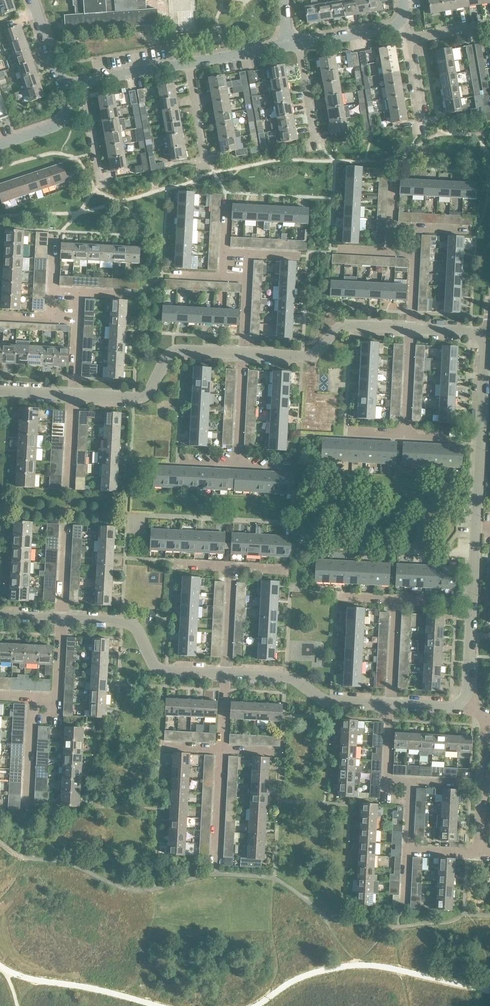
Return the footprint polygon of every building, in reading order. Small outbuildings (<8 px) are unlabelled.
[(1,15),(1,16),(15,11),(12,0),(7,0),(0,2),(0,15),(1,15)] [(147,10),(146,1),(148,1),(148,0),(74,0),(74,6),(76,5),(76,14),(65,15),(66,31),(159,25),(158,9),(147,10)] [(320,22),(318,7),(317,0),(311,1),(312,8),(305,9),(306,12),(307,16),(308,25),(320,22)] [(355,1),(355,0),(349,0),(349,2),(343,3),(345,18),(357,16),(355,1)] [(368,0),(359,0),(355,1),(357,16),(370,14),(368,0)] [(370,14),(382,12),(380,0),(368,0),(370,14)] [(441,0),(429,0),(431,14),(444,12),(441,0)] [(454,0),(441,0),(444,12),(456,9),(454,0)] [(467,0),(454,0),(456,9),(468,7),(467,0)] [(343,3),(330,5),(333,20),(345,18),(343,3)] [(330,5),(318,7),(320,22),(333,20),(330,5)] [(0,25),(0,38),(7,36),(10,44),(24,39),(20,27),(6,32),(3,24),(0,25)] [(24,39),(10,44),(3,46),(5,51),(11,49),(14,55),(28,51),(24,39)] [(477,58),(483,57),(481,45),(475,46),(477,58)] [(468,60),(474,59),(472,46),(466,47),(468,60)] [(381,62),(396,60),(394,48),(379,51),(381,62)] [(28,51),(14,55),(9,57),(13,69),(32,63),(28,51)] [(438,65),(454,62),(452,51),(436,53),(438,65)] [(483,57),(477,58),(479,71),(485,70),(483,57)] [(321,73),(336,70),(334,59),(319,61),(321,73)] [(474,59),(468,60),(470,72),(476,71),(474,59)] [(396,60),(381,62),(384,75),(398,72),(396,60)] [(454,62),(438,65),(440,77),(456,75),(454,62)] [(32,63),(13,69),(15,74),(19,73),(21,79),(36,74),(39,73),(37,67),(34,68),(32,63)] [(271,81),(286,79),(284,66),(263,70),(265,82),(271,81)] [(339,82),(336,70),(321,73),(323,85),(339,82)] [(485,70),(479,71),(481,83),(487,82),(485,70)] [(253,71),(248,72),(250,85),(256,84),(256,81),(257,79),(256,74),(254,73),(254,71),(253,71)] [(478,84),(476,71),(470,72),(472,85),(478,84)] [(243,86),(248,85),(245,72),(239,73),(242,86),(243,86)] [(398,72),(384,75),(379,75),(380,80),(384,79),(386,87),(401,84),(398,72)] [(287,82),(297,82),(297,73),(287,74),(287,82)] [(36,74),(21,79),(23,84),(20,85),(19,87),(21,93),(40,86),(36,74)] [(456,75),(440,77),(442,90),(458,87),(456,75)] [(211,92),(226,89),(232,88),(232,82),(225,83),(224,78),(209,80),(211,92)] [(288,91),(286,79),(271,81),(273,93),(288,91)] [(458,82),(460,90),(470,88),(468,79),(458,82)] [(341,95),(339,82),(323,85),(326,97),(341,95)] [(487,82),(481,83),(483,92),(481,92),(482,96),(487,95),(489,95),(487,82)] [(377,83),(369,85),(372,91),(379,89),(377,83)] [(401,84),(386,87),(387,96),(385,96),(386,98),(387,97),(388,99),(403,97),(401,84)] [(478,84),(472,85),(475,97),(482,96),(481,92),(480,92),(478,84)] [(40,86),(21,93),(15,95),(17,100),(27,96),(30,104),(44,99),(40,86)] [(161,100),(176,98),(174,86),(159,89),(161,100)] [(458,87),(442,90),(444,102),(460,100),(458,87)] [(226,89),(211,92),(213,104),(228,101),(226,89)] [(143,90),(137,91),(140,104),(146,103),(144,90),(143,91),(143,90)] [(9,117),(3,100),(2,99),(0,91),(0,120),(9,117)] [(135,91),(129,92),(129,93),(131,105),(137,104),(135,91)] [(290,103),(288,91),(273,93),(275,106),(290,103)] [(343,107),(341,95),(326,97),(328,109),(343,107)] [(484,108),(482,96),(475,97),(475,102),(481,104),(482,108),(484,108)] [(101,111),(116,108),(114,97),(99,99),(101,111)] [(346,98),(346,106),(354,105),(354,97),(346,98)] [(405,109),(403,97),(388,99),(390,111),(405,109)] [(176,98),(161,100),(163,113),(178,110),(176,98)] [(460,100),(444,102),(446,116),(462,113),(462,111),(468,110),(467,105),(461,106),(460,100)] [(230,114),(228,101),(213,104),(215,116),(230,114)] [(373,102),(367,103),(369,115),(378,113),(378,108),(374,109),(373,102)] [(290,103),(275,106),(276,111),(273,112),(270,116),(271,119),(292,115),(290,103)] [(20,107),(9,111),(11,117),(23,114),(20,107)] [(343,107),(328,109),(330,122),(345,119),(343,107)] [(118,120),(116,108),(101,111),(103,123),(118,120)] [(484,108),(482,108),(471,110),(472,117),(485,114),(484,108)] [(405,109),(390,111),(384,112),(385,119),(391,118),(392,125),(407,122),(405,109)] [(180,122),(178,110),(163,113),(165,125),(180,122)] [(232,120),(230,114),(215,116),(217,128),(232,126),(238,125),(237,119),(232,120)] [(292,115),(271,119),(272,125),(278,124),(279,130),(294,128),(292,115)] [(350,118),(345,119),(330,122),(332,135),(347,133),(346,126),(352,125),(350,118)] [(124,119),(118,120),(103,123),(105,135),(120,132),(126,131),(124,119)] [(180,122),(165,125),(159,126),(160,131),(166,130),(167,137),(182,135),(180,122)] [(232,126),(217,128),(220,141),(241,137),(240,132),(234,133),(232,126)] [(294,128),(279,130),(275,131),(277,144),(282,144),(297,141),(294,128)] [(120,132),(105,135),(107,148),(122,145),(132,143),(130,137),(121,139),(120,132)] [(182,135),(167,137),(163,138),(165,150),(184,147),(182,135)] [(241,137),(220,141),(222,154),(235,152),(236,157),(248,155),(247,149),(244,149),(243,144),(241,144),(240,137),(241,137)] [(122,145),(107,148),(109,160),(124,157),(122,145)] [(184,147),(165,150),(163,150),(165,156),(170,155),(172,163),(187,160),(184,147)] [(143,165),(135,167),(136,174),(149,172),(146,154),(141,155),(143,165)] [(127,171),(124,157),(109,160),(111,173),(127,171)] [(154,157),(149,158),(151,171),(165,169),(164,163),(156,164),(154,157)] [(50,169),(56,186),(68,182),(65,172),(62,165),(50,169)] [(347,180),(362,181),(363,169),(348,168),(347,180)] [(56,186),(50,169),(37,173),(42,190),(56,186)] [(379,182),(388,182),(389,170),(374,169),(373,174),(377,175),(377,182),(379,182)] [(37,173),(24,177),(30,194),(42,190),(37,173)] [(30,194),(24,177),(11,182),(16,199),(30,194)] [(347,180),(346,193),(361,194),(362,181),(347,180)] [(413,197),(414,182),(401,181),(401,196),(413,197)] [(11,182),(0,186),(0,197),(2,204),(16,199),(11,182)] [(379,182),(378,194),(388,195),(388,182),(379,182)] [(414,182),(413,197),(426,198),(426,183),(414,182)] [(439,183),(426,183),(426,198),(438,198),(439,183)] [(439,183),(438,198),(451,199),(451,184),(439,183)] [(464,185),(451,184),(451,199),(464,200),(464,185)] [(464,185),(464,200),(476,200),(477,185),(464,185)] [(179,193),(179,206),(194,206),(194,194),(179,193)] [(346,193),(346,205),(361,206),(361,194),(346,193)] [(212,194),(211,207),(221,208),(221,195),(212,194)] [(388,195),(378,194),(378,196),(367,195),(367,199),(378,200),(378,207),(387,208),(388,195)] [(361,206),(346,205),(345,217),(360,218),(361,206)] [(179,206),(178,218),(193,219),(194,206),(179,206)] [(245,222),(246,206),(233,206),(232,221),(245,222)] [(246,206),(245,222),(258,222),(258,207),(246,206)] [(211,207),(211,220),(220,220),(221,208),(211,207)] [(258,207),(258,222),(265,223),(264,231),(270,231),(270,223),(271,208),(258,207)] [(378,207),(377,219),(386,220),(387,208),(378,207)] [(271,208),(270,223),(283,224),(284,208),(271,208)] [(284,208),(283,224),(295,224),(296,209),(284,208)] [(296,209),(295,224),(308,225),(309,210),(296,209)] [(412,210),(412,214),(412,223),(424,224),(425,215),(425,211),(412,210)] [(450,212),(450,216),(449,225),(462,226),(463,217),(463,213),(450,212)] [(412,223),(412,214),(400,214),(399,223),(412,223)] [(437,215),(425,215),(424,224),(437,225),(437,215)] [(437,215),(437,225),(449,225),(450,216),(437,215)] [(360,218),(345,217),(344,230),(360,231),(360,218)] [(463,217),(462,226),(475,227),(476,217),(463,217)] [(193,219),(178,218),(177,231),(193,231),(193,219)] [(377,225),(376,232),(386,232),(386,220),(377,219),(377,220),(377,225)] [(211,220),(210,225),(210,232),(219,233),(220,220),(211,220)] [(360,231),(344,230),(344,244),(359,245),(360,231)] [(6,231),(5,244),(24,245),(24,238),(29,238),(29,233),(6,231)] [(177,231),(177,243),(192,244),(192,237),(196,237),(196,231),(193,231),(177,231)] [(294,241),(294,251),(307,251),(307,231),(302,231),(302,241),(294,241)] [(210,232),(209,245),(218,245),(219,233),(210,232)] [(376,232),(376,245),(385,246),(386,232),(376,232)] [(36,246),(48,247),(49,234),(36,233),(36,246)] [(422,249),(435,249),(436,236),(423,236),(422,249)] [(449,237),(449,250),(464,251),(464,238),(449,237)] [(244,248),(245,238),(231,238),(231,247),(244,248)] [(269,240),(257,239),(256,249),(269,249),(269,240)] [(282,240),(269,240),(269,249),(281,250),(282,240)] [(282,240),(281,250),(294,251),(294,241),(282,240)] [(177,243),(176,256),(191,257),(198,257),(198,244),(192,244),(177,243)] [(24,245),(5,244),(5,257),(23,258),(24,245)] [(74,262),(75,245),(62,245),(61,261),(74,262)] [(75,245),(74,262),(87,263),(88,246),(75,245)] [(209,245),(209,258),(218,258),(218,245),(209,245)] [(48,247),(36,246),(35,259),(47,260),(48,247)] [(88,246),(87,263),(100,263),(101,247),(88,246)] [(114,247),(101,247),(100,263),(113,264),(114,247)] [(127,248),(114,247),(113,264),(126,265),(127,248)] [(127,248),(126,265),(139,265),(140,249),(127,248)] [(422,249),(421,261),(430,262),(434,262),(435,249),(422,249)] [(464,251),(449,250),(448,263),(463,263),(464,251)] [(345,265),(346,256),(333,255),(333,264),(345,265)] [(191,257),(176,256),(175,269),(191,270),(191,257)] [(358,257),(346,256),(345,265),(358,266),(358,257)] [(23,258),(5,257),(4,270),(22,271),(23,258)] [(371,257),(358,257),(358,266),(370,266),(371,257)] [(383,258),(371,257),(370,266),(383,267),(383,258)] [(218,258),(209,258),(208,270),(217,271),(218,258)] [(383,258),(383,267),(395,268),(396,259),(383,258)] [(35,259),(34,272),(46,273),(47,260),(35,259)] [(396,259),(395,268),(395,272),(407,273),(408,268),(409,260),(396,259)] [(254,261),(254,273),(263,274),(263,261),(254,261)] [(430,262),(421,261),(421,273),(429,274),(430,262)] [(280,275),(295,276),(296,263),(276,262),(276,274),(280,275)] [(463,263),(448,263),(447,274),(462,275),(463,263)] [(4,270),(3,283),(22,284),(22,271),(4,270)] [(34,272),(33,285),(46,286),(46,273),(34,272)] [(263,274),(254,273),(253,286),(262,286),(263,274)] [(429,274),(421,273),(420,286),(428,287),(428,286),(433,287),(434,282),(429,281),(429,274)] [(462,275),(447,274),(446,288),(462,288),(462,275)] [(295,276),(280,275),(280,287),(295,288),(295,276)] [(165,280),(165,289),(170,290),(177,290),(177,281),(165,280)] [(177,281),(177,290),(190,291),(190,282),(177,281)] [(190,282),(190,291),(202,291),(203,282),(190,282)] [(203,282),(202,291),(215,292),(215,283),(203,282)] [(343,298),(344,283),(332,282),(331,297),(343,298)] [(3,283),(2,296),(21,297),(22,284),(3,283)] [(228,284),(215,283),(215,292),(227,293),(228,284)] [(357,283),(344,283),(343,298),(356,299),(357,283)] [(369,284),(357,283),(356,299),(369,299),(369,284)] [(241,284),(228,284),(227,293),(240,293),(241,284)] [(369,284),(369,299),(381,300),(382,285),(369,284)] [(46,286),(33,285),(33,298),(45,299),(46,286)] [(382,285),(381,300),(394,300),(395,285),(382,285)] [(395,285),(394,300),(407,301),(408,286),(395,285)] [(253,286),(252,299),(261,299),(262,286),(253,286)] [(428,287),(420,286),(419,299),(428,299),(428,287)] [(280,287),(279,300),(294,301),(295,288),(280,287)] [(446,288),(446,300),(461,301),(462,288),(446,288)] [(21,297),(2,296),(2,310),(20,311),(21,297)] [(45,299),(33,298),(32,311),(44,312),(45,299)] [(252,299),(252,311),(261,312),(261,299),(252,299)] [(428,299),(419,299),(419,312),(427,312),(431,312),(432,299),(428,299)] [(279,300),(278,313),(293,314),(294,301),(279,300)] [(461,301),(446,300),(445,313),(460,314),(461,301)] [(111,302),(111,314),(127,315),(127,302),(111,302)] [(175,323),(176,308),(164,308),(163,323),(175,323)] [(189,309),(176,308),(175,323),(188,324),(189,309)] [(189,309),(188,324),(201,325),(201,310),(189,309)] [(214,310),(201,310),(201,325),(213,325),(214,310)] [(214,310),(213,325),(226,326),(226,311),(214,310)] [(240,312),(226,311),(226,326),(239,327),(240,312)] [(261,312),(252,311),(251,324),(260,325),(261,312)] [(293,314),(278,313),(278,325),(293,326),(293,314)] [(127,315),(111,314),(110,327),(126,328),(127,315)] [(260,325),(251,324),(250,337),(259,337),(260,325)] [(293,326),(278,325),(277,338),(292,339),(293,326)] [(110,327),(109,340),(126,341),(126,328),(110,327)] [(126,341),(109,340),(109,353),(125,354),(126,341)] [(362,343),(362,357),(378,358),(379,349),(384,349),(384,344),(362,343)] [(16,346),(3,345),(2,364),(15,365),(16,346)] [(393,358),(403,359),(404,345),(394,345),(393,358)] [(29,347),(16,346),(15,365),(28,366),(29,347)] [(415,359),(425,360),(425,353),(425,347),(416,346),(415,359)] [(42,348),(29,347),(28,366),(41,366),(42,348)] [(42,348),(41,366),(54,367),(55,348),(42,348)] [(69,349),(55,348),(54,367),(68,368),(69,349)] [(442,361),(457,361),(458,348),(443,348),(442,361)] [(125,354),(109,353),(108,366),(124,367),(125,354)] [(378,358),(362,357),(361,369),(378,370),(378,358)] [(393,358),(392,371),(403,371),(403,359),(393,358)] [(425,360),(415,359),(415,372),(424,372),(425,360)] [(457,361),(442,361),(442,373),(456,374),(457,361)] [(124,367),(108,366),(107,380),(124,380),(124,367)] [(194,381),(210,382),(211,369),(195,368),(194,381)] [(361,369),(360,382),(377,382),(378,370),(361,369)] [(226,382),(236,383),(236,370),(226,370),(226,382)] [(248,371),(248,384),(258,384),(258,372),(248,371)] [(403,371),(392,371),(392,383),(402,383),(403,371)] [(273,372),(273,385),(290,386),(291,373),(273,372)] [(424,372),(415,372),(414,384),(423,385),(424,372)] [(456,374),(442,373),(441,385),(456,386),(456,374)] [(210,382),(194,381),(193,392),(210,393),(210,382)] [(226,382),(225,394),(235,394),(236,383),(226,382)] [(360,382),(360,394),(376,394),(377,382),(360,382)] [(402,383),(392,383),(391,395),(401,396),(402,383)] [(248,384),(247,395),(257,396),(257,391),(258,384),(248,384)] [(414,384),(413,396),(423,397),(423,385),(414,384)] [(273,385),(272,396),(289,397),(290,386),(273,385)] [(456,386),(441,385),(440,397),(455,398),(456,386)] [(210,393),(193,392),(193,404),(209,405),(210,393)] [(235,394),(225,394),(224,406),(234,407),(235,394)] [(360,394),(359,406),(376,406),(376,394),(360,394)] [(247,395),(246,407),(256,408),(257,401),(257,396),(247,395)] [(391,395),(391,407),(401,408),(401,396),(391,395)] [(289,397),(272,396),(271,409),(289,409),(289,397)] [(423,397),(413,396),(413,408),(422,409),(423,397)] [(455,398),(440,397),(440,409),(454,410),(455,398)] [(209,405),(193,404),(192,419),(208,420),(209,405)] [(234,407),(224,406),(224,421),(234,421),(234,407)] [(376,406),(359,406),(358,419),(375,420),(376,406)] [(246,407),(246,422),(256,422),(256,416),(256,408),(246,407)] [(401,408),(391,407),(390,421),(400,421),(401,408)] [(422,409),(413,408),(412,422),(425,422),(426,410),(422,409)] [(20,409),(20,422),(38,423),(39,410),(20,409)] [(271,409),(270,423),(288,424),(289,409),(271,409)] [(454,410),(440,409),(439,424),(454,425),(454,410)] [(54,411),(53,424),(65,425),(65,412),(54,411)] [(80,413),(79,425),(88,426),(89,413),(80,413)] [(104,427),(121,428),(122,415),(101,414),(101,418),(105,419),(104,427)] [(192,419),(192,431),(208,432),(208,420),(192,419)] [(234,421),(224,421),(223,433),(233,434),(234,421)] [(20,422),(19,435),(37,436),(38,423),(20,422)] [(246,422),(245,434),(255,435),(256,422),(246,422)] [(270,423),(270,436),(287,437),(288,424),(270,423)] [(53,424),(52,437),(64,438),(65,425),(53,424)] [(104,427),(104,440),(120,441),(121,428),(104,427)] [(208,432),(192,431),(191,447),(211,448),(211,440),(207,439),(208,432)] [(233,434),(223,433),(222,445),(232,446),(233,434)] [(255,435),(245,434),(244,446),(254,447),(255,435)] [(19,435),(18,448),(37,449),(37,436),(19,435)] [(287,437),(270,436),(269,442),(265,442),(265,450),(286,452),(287,437)] [(336,462),(338,440),(323,439),(322,461),(336,462)] [(120,441),(104,440),(103,453),(120,454),(120,441)] [(353,441),(338,440),(336,462),(351,462),(353,441)] [(353,441),(351,462),(366,463),(367,442),(353,441)] [(381,442),(367,442),(366,463),(380,464),(381,442)] [(381,442),(380,464),(396,465),(397,443),(381,442)] [(417,466),(418,444),(404,444),(403,465),(417,466)] [(418,444),(417,466),(431,467),(432,445),(418,444)] [(447,446),(432,445),(431,467),(446,467),(447,446)] [(463,447),(447,446),(446,467),(462,468),(463,447)] [(37,449),(18,448),(17,461),(36,462),(37,449)] [(103,453),(102,466),(119,467),(120,454),(103,453)] [(17,461),(17,474),(35,475),(36,462),(17,461)] [(63,464),(51,463),(50,476),(62,477),(63,464)] [(77,464),(76,477),(86,478),(86,465),(77,464)] [(119,467),(102,466),(102,479),(118,480),(119,467)] [(167,488),(168,468),(155,467),(154,487),(167,488)] [(168,468),(167,488),(182,489),(183,468),(168,468)] [(183,468),(182,489),(197,489),(198,469),(183,468)] [(198,469),(197,489),(212,490),(213,470),(198,469)] [(213,470),(212,490),(228,491),(228,488),(231,488),(232,471),(213,470)] [(250,472),(232,471),(231,488),(235,489),(235,491),(249,492),(250,472)] [(265,473),(250,472),(249,492),(264,493),(265,473)] [(265,473),(264,493),(279,494),(280,473),(265,473)] [(295,474),(280,473),(279,494),(294,494),(295,474)] [(35,475),(17,474),(16,488),(35,489),(35,475)] [(62,477),(50,476),(49,489),(61,490),(62,477)] [(118,480),(102,479),(101,492),(118,493),(118,480)] [(14,522),(13,535),(32,536),(33,523),(24,522),(14,522)] [(47,524),(47,537),(59,537),(60,524),(59,524),(48,523),(47,524)] [(99,533),(99,541),(115,542),(116,528),(93,527),(92,533),(99,533)] [(165,551),(166,531),(152,530),(151,550),(165,551)] [(180,532),(166,531),(165,551),(179,552),(180,532)] [(180,532),(179,552),(193,552),(194,532),(180,532)] [(194,532),(193,552),(208,553),(209,533),(194,532)] [(209,533),(208,553),(225,554),(225,544),(226,534),(209,533)] [(233,534),(232,550),(232,555),(245,555),(246,535),(233,534)] [(13,535),(13,548),(31,549),(32,536),(13,535)] [(246,535),(245,555),(260,556),(261,536),(246,535)] [(261,536),(260,556),(275,557),(276,537),(261,536)] [(47,537),(46,550),(58,550),(59,537),(47,537)] [(276,537),(275,557),(291,558),(292,537),(276,537)] [(99,541),(98,554),(115,555),(115,542),(99,541)] [(13,548),(12,561),(31,562),(31,549),(13,548)] [(46,550),(45,563),(57,563),(58,550),(46,550)] [(72,551),(71,564),(81,564),(82,551),(72,551)] [(98,554),(97,567),(114,568),(115,555),(98,554)] [(12,561),(11,574),(30,575),(31,562),(12,561)] [(330,583),(331,561),(317,561),(316,582),(330,583)] [(347,562),(331,561),(330,583),(345,584),(347,562)] [(347,562),(345,584),(359,584),(360,563),(347,562)] [(375,564),(360,563),(359,584),(374,585),(375,564)] [(391,564),(375,564),(374,585),(390,586),(391,564)] [(411,587),(412,565),(398,565),(397,586),(411,587)] [(427,566),(412,565),(411,587),(426,588),(427,566)] [(441,567),(427,566),(426,588),(440,589),(441,567)] [(97,567),(97,580),(113,581),(114,568),(97,567)] [(441,567),(440,589),(456,590),(457,568),(441,567)] [(11,574),(10,587),(29,588),(30,575),(11,574)] [(71,577),(70,590),(80,590),(80,577),(71,577)] [(184,578),(183,593),(200,594),(200,587),(204,587),(205,579),(194,578),(184,578)] [(113,581),(97,580),(96,593),(113,594),(113,581)] [(215,582),(214,595),(224,595),(225,582),(215,582)] [(262,597),(279,598),(280,583),(259,582),(258,590),(263,590),(262,597)] [(237,596),(246,596),(247,583),(237,583),(237,596)] [(10,587),(10,600),(18,600),(24,601),(28,601),(29,592),(35,593),(36,588),(29,588),(10,587)] [(95,606),(112,607),(113,594),(96,593),(90,592),(90,598),(96,598),(95,606)] [(200,594),(183,593),(182,605),(199,606),(200,594)] [(214,595),(214,606),(224,607),(224,595),(214,595)] [(246,596),(237,596),(236,608),(246,608),(246,596)] [(279,598),(262,597),(262,609),(278,610),(279,598)] [(199,606),(182,605),(182,618),(199,619),(199,606)] [(214,606),(213,619),(223,620),(224,607),(214,606)] [(236,608),(236,621),(245,621),(246,608),(236,608)] [(278,610),(262,609),(261,622),(278,623),(278,610)] [(348,609),(347,623),(364,624),(365,618),(369,618),(370,610),(348,609)] [(380,616),(379,624),(389,625),(390,613),(380,612),(380,616)] [(411,625),(412,614),(403,614),(402,626),(411,626),(411,625)] [(428,615),(427,627),(444,628),(444,616),(428,615)] [(182,618),(181,630),(198,631),(199,619),(182,618)] [(213,619),(212,632),(222,632),(223,620),(213,619)] [(245,621),(236,621),(235,633),(244,634),(245,621)] [(261,622),(260,634),(277,635),(278,623),(261,622)] [(347,623),(347,637),(364,637),(364,624),(347,623)] [(379,624),(378,638),(388,639),(389,625),(379,624)] [(402,626),(401,639),(411,640),(411,626),(402,626)] [(444,628),(427,627),(426,641),(443,641),(444,628)] [(181,630),(180,642),(197,643),(198,631),(181,630)] [(222,632),(212,632),(212,644),(222,644),(222,632)] [(244,634),(235,633),(234,645),(244,646),(244,634)] [(260,634),(260,646),(276,647),(277,635),(260,634)] [(347,637),(346,648),(363,649),(364,637),(347,637)] [(388,639),(378,638),(378,650),(388,650),(388,639)] [(68,639),(68,652),(76,652),(77,644),(77,639),(68,639)] [(411,640),(401,639),(401,651),(410,651),(411,640)] [(93,653),(110,654),(110,641),(87,640),(86,646),(94,646),(93,653)] [(426,641),(426,652),(442,653),(443,641),(426,641)] [(197,643),(180,642),(180,656),(197,657),(197,643)] [(222,644),(212,644),(211,658),(221,658),(222,644)] [(0,658),(0,663),(13,664),(14,645),(1,645),(0,658)] [(14,645),(13,664),(21,665),(20,668),(25,669),(26,665),(27,646),(14,645)] [(244,646),(234,645),(234,659),(243,659),(244,646)] [(40,647),(27,646),(26,665),(39,666),(40,647)] [(276,647),(260,646),(259,661),(275,661),(276,647)] [(40,647),(39,666),(46,666),(46,675),(51,675),(53,648),(40,647)] [(363,649),(346,648),(345,661),(362,662),(363,649)] [(388,650),(378,650),(377,663),(387,663),(388,650)] [(401,651),(400,664),(409,664),(410,651),(401,651)] [(76,652),(68,652),(67,665),(76,665),(76,652)] [(426,652),(425,665),(442,666),(442,653),(426,652)] [(93,653),(92,666),(109,667),(110,654),(93,653)] [(362,662),(345,661),(345,673),(362,674),(362,662)] [(387,663),(377,663),(376,675),(386,676),(387,663)] [(409,664),(400,664),(399,676),(409,677),(409,664)] [(67,665),(66,678),(75,678),(76,665),(67,665)] [(442,666),(425,665),(424,677),(441,678),(442,666)] [(92,666),(92,679),(108,680),(109,667),(92,666)] [(362,674),(345,673),(344,687),(361,688),(362,674)] [(386,676),(376,675),(375,688),(386,689),(386,676)] [(409,677),(399,676),(398,690),(408,690),(409,677)] [(441,678),(424,677),(424,691),(440,692),(441,678)] [(0,678),(0,690),(11,690),(12,678),(0,678)] [(25,679),(12,678),(11,690),(24,691),(25,679)] [(75,678),(66,678),(65,691),(74,691),(75,678)] [(51,680),(38,679),(37,692),(50,692),(51,680)] [(108,680),(92,679),(91,692),(108,693),(108,680)] [(74,691),(65,691),(64,704),(74,704),(74,691)] [(91,692),(90,705),(107,706),(108,693),(91,692)] [(179,717),(180,700),(167,700),(166,716),(179,717)] [(180,700),(179,717),(191,718),(192,701),(180,700)] [(192,701),(191,718),(204,718),(205,702),(192,701)] [(217,702),(205,702),(204,718),(216,719),(217,709),(217,702)] [(244,720),(245,704),(232,703),(232,720),(244,720)] [(74,704),(64,704),(64,717),(73,717),(74,704)] [(245,704),(244,720),(256,721),(257,704),(245,704)] [(257,704),(256,721),(270,722),(270,705),(257,704)] [(14,705),(13,718),(25,719),(26,705),(14,705)] [(90,705),(85,705),(85,710),(90,710),(90,718),(106,719),(107,706),(90,705)] [(270,705),(270,722),(282,722),(283,706),(270,705)] [(13,718),(12,731),(25,732),(25,719),(13,718)] [(342,734),(358,735),(364,735),(365,728),(359,728),(359,722),(342,721),(342,734)] [(377,736),(383,736),(384,723),(374,723),(373,735),(377,736)] [(39,727),(38,740),(50,741),(51,727),(39,727)] [(65,728),(65,742),(83,743),(84,729),(65,728)] [(25,732),(12,731),(12,744),(24,745),(25,732)] [(177,742),(178,732),(165,731),(164,741),(177,742)] [(178,732),(177,742),(190,743),(191,732),(178,732)] [(203,733),(191,732),(190,743),(203,743),(203,733)] [(203,733),(203,743),(215,744),(216,734),(203,733)] [(358,735),(342,734),(341,747),(358,748),(358,735)] [(408,750),(409,734),(395,734),(395,750),(408,750)] [(421,735),(409,734),(408,750),(420,751),(421,735)] [(243,745),(244,735),(231,735),(230,745),(243,745)] [(256,736),(244,735),(243,745),(255,746),(256,736)] [(421,735),(420,751),(420,755),(425,755),(425,751),(433,752),(434,736),(421,735)] [(269,737),(256,736),(255,746),(268,746),(269,737)] [(383,736),(377,736),(377,741),(373,741),(372,748),(376,748),(376,749),(382,749),(383,736)] [(434,736),(433,752),(445,752),(446,736),(434,736)] [(446,736),(445,752),(458,753),(459,737),(446,736)] [(281,737),(269,737),(268,746),(280,747),(281,737)] [(459,737),(458,753),(471,754),(471,738),(459,737)] [(50,741),(38,740),(38,753),(49,754),(50,741)] [(83,743),(65,742),(64,748),(61,748),(60,754),(64,755),(82,756),(83,743)] [(12,744),(11,757),(23,758),(24,745),(12,744)] [(341,747),(340,759),(357,760),(358,748),(341,747)] [(382,749),(376,749),(376,754),(372,754),(372,761),(382,762),(382,749)] [(174,754),(174,766),(191,767),(191,755),(174,754)] [(82,756),(64,755),(64,761),(60,760),(60,768),(63,768),(82,769),(82,756)] [(204,768),(214,768),(215,757),(204,756),(204,768)] [(11,757),(10,770),(23,771),(23,758),(11,757)] [(229,757),(229,769),(238,769),(239,758),(229,757)] [(254,758),(253,770),(270,771),(270,759),(254,758)] [(357,760),(340,759),(340,772),(357,773),(357,772),(362,772),(362,766),(357,766),(357,760)] [(382,762),(372,761),(371,774),(381,774),(382,762)] [(406,776),(407,766),(394,765),(394,775),(406,776)] [(37,766),(36,779),(48,780),(49,767),(37,766)] [(191,767),(174,766),(173,778),(190,779),(191,767)] [(419,767),(407,766),(406,776),(419,777),(419,767)] [(432,767),(419,767),(419,777),(431,777),(432,767)] [(444,768),(432,767),(431,777),(444,778),(444,768)] [(82,769),(63,768),(63,774),(59,774),(59,781),(63,781),(81,782),(82,769)] [(214,768),(204,768),(203,780),(213,781),(214,768)] [(444,768),(444,778),(457,779),(457,769),(444,768)] [(238,769),(229,769),(228,782),(238,782),(238,769)] [(457,769),(457,779),(469,779),(470,770),(457,769)] [(23,771),(10,770),(10,783),(22,784),(23,771)] [(253,770),(252,783),(269,784),(270,771),(253,770)] [(357,773),(340,772),(339,785),(356,785),(357,773)] [(381,774),(371,774),(370,786),(380,787),(381,774)] [(190,779),(173,778),(172,791),(189,792),(190,779)] [(203,780),(203,793),(213,793),(213,781),(203,780)] [(81,782),(63,781),(62,794),(80,795),(81,782)] [(10,783),(9,796),(21,797),(22,784),(10,783)] [(269,784),(252,783),(252,796),(268,796),(269,784)] [(356,785),(339,785),(339,797),(358,799),(359,791),(356,791),(356,785)] [(380,787),(370,786),(370,799),(380,799),(380,787)] [(416,802),(426,803),(427,790),(417,789),(416,802)] [(443,804),(459,805),(460,792),(435,790),(435,795),(443,795),(443,804)] [(189,792),(172,791),(172,804),(189,805),(189,792)] [(47,793),(36,792),(35,805),(47,806),(47,793)] [(203,793),(202,805),(212,806),(213,793),(203,793)] [(80,795),(62,794),(61,807),(80,808),(80,795)] [(228,794),(227,806),(236,807),(237,795),(228,794)] [(252,796),(251,807),(268,808),(268,796),(252,796)] [(426,803),(416,802),(416,815),(425,815),(426,803)] [(172,804),(171,816),(188,817),(189,805),(172,804)] [(459,805),(443,804),(439,804),(438,808),(443,809),(442,816),(458,817),(459,805)] [(202,805),(201,818),(211,818),(212,806),(202,805)] [(362,818),(378,819),(378,817),(381,818),(381,812),(378,812),(378,806),(360,805),(360,811),(361,811),(360,817),(362,817),(362,818)] [(236,807),(227,806),(226,818),(236,819),(236,807)] [(251,807),(250,820),(267,820),(268,808),(251,807)] [(397,820),(403,820),(404,807),(398,807),(397,812),(393,812),(393,819),(397,820)] [(425,815),(416,815),(415,827),(425,828),(425,815)] [(188,817),(171,816),(170,829),(187,830),(188,817)] [(458,817),(442,816),(438,816),(437,828),(458,830),(459,830),(460,822),(458,822),(458,817)] [(211,818),(201,818),(201,830),(211,831),(211,818)] [(226,818),(226,832),(235,832),(236,819),(226,818)] [(378,819),(362,818),(361,830),(377,831),(378,819)] [(250,820),(250,833),(266,834),(267,820),(250,820)] [(393,825),(392,832),(402,833),(403,820),(397,820),(397,825),(393,825)] [(425,828),(415,827),(414,840),(424,840),(425,828)] [(458,830),(437,828),(435,828),(434,841),(459,843),(460,834),(457,834),(458,830)] [(170,829),(170,842),(187,843),(187,830),(170,829)] [(211,831),(201,830),(200,843),(210,844),(211,831)] [(361,830),(360,843),(376,844),(377,831),(361,830)] [(226,832),(225,845),(234,845),(235,832),(226,832)] [(402,833),(392,832),(392,845),(396,845),(402,845),(402,833)] [(266,834),(250,833),(249,846),(266,847),(266,834)] [(187,843),(170,842),(169,856),(186,857),(187,843)] [(210,844),(200,843),(199,857),(209,857),(210,844)] [(376,844),(360,843),(359,855),(375,856),(376,844)] [(225,845),(224,858),(234,858),(234,854),(238,854),(239,846),(234,845),(225,845)] [(402,845),(396,845),(395,850),(391,850),(391,857),(395,857),(401,858),(402,845)] [(266,847),(249,846),(243,846),(243,851),(249,852),(248,860),(242,859),(242,868),(262,869),(263,860),(265,860),(266,847)] [(359,855),(359,868),(375,869),(375,856),(359,855)] [(234,858),(224,858),(224,866),(233,866),(234,858)] [(413,871),(422,872),(423,859),(413,858),(413,871)] [(439,873),(455,874),(456,861),(435,859),(434,864),(440,865),(439,873)] [(375,869),(359,868),(358,881),(377,882),(378,875),(374,875),(375,869)] [(390,875),(390,883),(400,883),(400,870),(394,870),(394,875),(390,875)] [(422,872),(413,871),(412,884),(422,884),(422,872)] [(439,873),(439,885),(454,886),(455,874),(439,873)] [(358,881),(357,893),(373,894),(379,895),(380,882),(377,882),(358,881)] [(400,883),(390,883),(389,895),(393,895),(393,896),(399,896),(400,883)] [(412,884),(412,897),(421,897),(422,884),(412,884)] [(454,886),(439,885),(432,885),(431,890),(438,890),(438,898),(454,899),(454,886)] [(373,894),(357,893),(357,906),(373,907),(373,894)] [(421,897),(412,897),(411,909),(421,909),(421,897)] [(454,899),(438,898),(437,910),(453,911),(454,899)]
